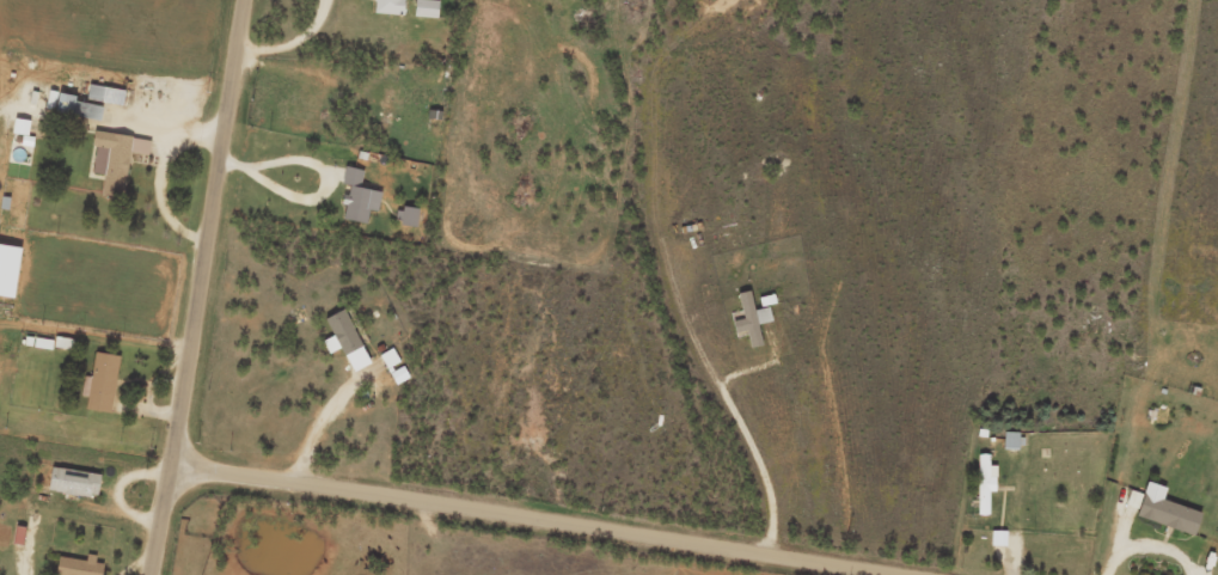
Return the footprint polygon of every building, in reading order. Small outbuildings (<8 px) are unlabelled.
[(400,0),(370,0),(370,22),(399,23),(400,0)] [(434,27),(436,9),(412,7),(410,24),(434,27)] [(83,108),(119,114),(122,99),(86,93),(83,108)] [(98,115),(69,108),(70,104),(47,99),(42,118),(94,131),(98,115)] [(25,144),(27,129),(11,126),(8,141),(25,144)] [(147,149),(90,140),(88,154),(93,154),(89,181),(101,183),(98,201),(120,204),(127,161),(145,164),(147,149)] [(379,200),(358,197),(361,178),(342,175),(339,192),(345,193),(339,227),(364,232),(366,219),(375,221),(379,200)] [(396,233),(414,236),(416,217),(399,215),(396,233)] [(16,255),(0,253),(0,305),(9,306),(16,255)] [(735,301),(740,327),(730,329),(732,341),(744,338),(747,356),(759,354),(755,332),(768,330),(766,315),(751,318),(748,299),(735,301)] [(367,372),(342,317),(321,327),(329,344),(319,349),(325,362),(339,356),(350,380),(367,372)] [(399,373),(391,356),(378,363),(394,393),(407,386),(400,372),(399,373)] [(116,364),(91,361),(89,385),(81,384),(79,405),(84,406),(83,418),(110,421),(116,364)] [(1016,441),(1001,440),(1000,458),(1016,458),(1016,441)] [(985,501),(993,500),(992,474),(986,474),(986,463),(974,463),(975,524),(986,523),(985,501)] [(43,500),(93,506),(96,482),(46,476),(43,500)] [(1190,544),(1196,520),(1159,509),(1162,496),(1143,490),(1139,502),(1128,499),(1123,514),(1134,517),(1131,526),(1190,544)] [(988,554),(1004,555),(1004,539),(989,539),(988,554)] [(99,572),(92,571),(94,564),(84,562),(83,569),(54,566),(53,574),(98,574),(99,572)]
